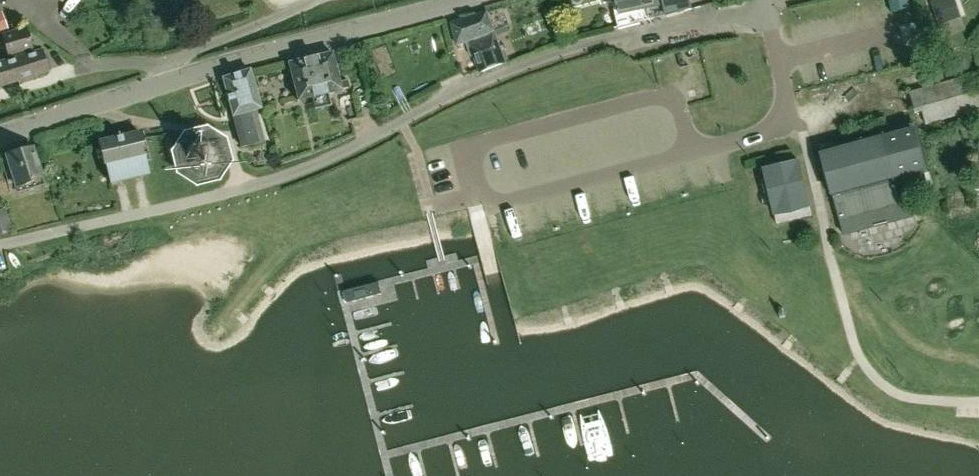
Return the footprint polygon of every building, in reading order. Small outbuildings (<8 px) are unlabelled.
[(8,10),(12,1),(10,0),(0,0),(0,7),(8,10)] [(622,12),(623,12),(626,23),(669,13),(692,8),(691,0),(610,0),(611,3),(620,1),(622,12)] [(937,22),(961,14),(956,0),(930,0),(937,22)] [(505,62),(488,12),(453,23),(459,44),(472,41),(482,70),(505,62)] [(43,48),(31,52),(24,27),(2,33),(8,53),(12,51),(14,57),(0,61),(0,83),(45,69),(42,62),(47,60),(43,48)] [(577,36),(575,27),(567,30),(570,39),(577,36)] [(331,53),(287,63),(296,100),(348,88),(346,79),(338,82),(331,53)] [(241,146),(242,146),(260,142),(253,110),(259,108),(250,69),(222,78),(231,115),(232,115),(239,145),(240,145),(240,146),(241,146)] [(978,109),(978,71),(910,91),(916,114),(923,112),(926,124),(978,109)] [(974,137),(968,123),(959,127),(965,141),(974,137)] [(97,140),(102,163),(104,163),(109,184),(147,175),(143,154),(138,131),(97,140)] [(909,202),(900,204),(890,168),(919,161),(912,133),(883,141),(882,135),(848,144),(850,150),(822,157),(833,196),(838,213),(844,236),(913,217),(909,202)] [(217,160),(218,157),(217,154),(216,151),(215,148),(213,145),(211,143),(209,141),(206,140),(203,139),(200,139),(197,139),(194,140),(191,141),(189,143),(186,145),(185,148),(183,151),(183,154),(182,157),(183,160),(183,163),(185,165),(186,168),(189,170),(191,172),(194,173),(197,174),(200,174),(203,174),(206,173),(209,172),(211,170),(213,168),(215,165),(216,163),(217,160)] [(42,183),(30,147),(18,151),(15,149),(8,151),(7,154),(4,155),(16,191),(42,183)] [(810,216),(798,162),(763,170),(775,224),(810,216)] [(0,210),(0,236),(11,233),(4,209),(0,210)] [(380,292),(377,279),(344,287),(347,300),(380,292)]
